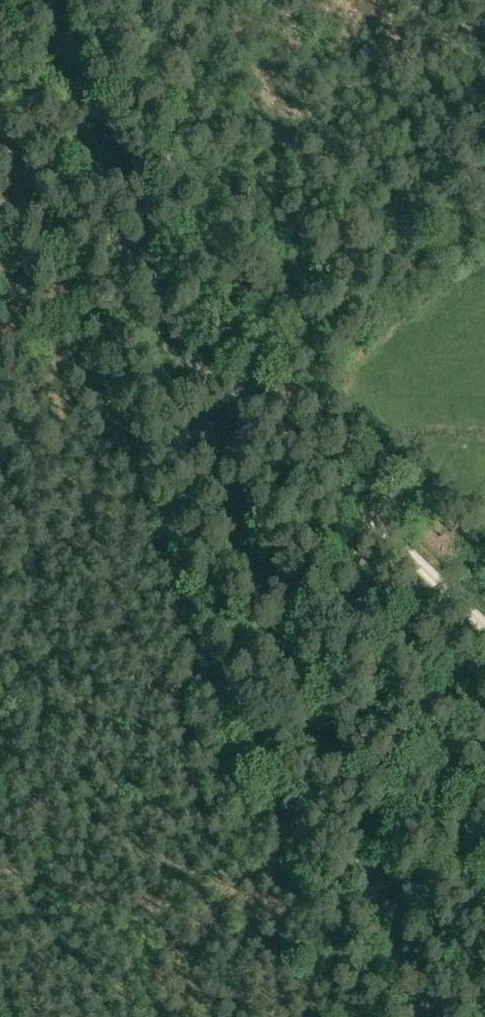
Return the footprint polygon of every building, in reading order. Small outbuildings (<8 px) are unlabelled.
[(310,408),(306,413),(310,417),(315,412),(310,408)]
